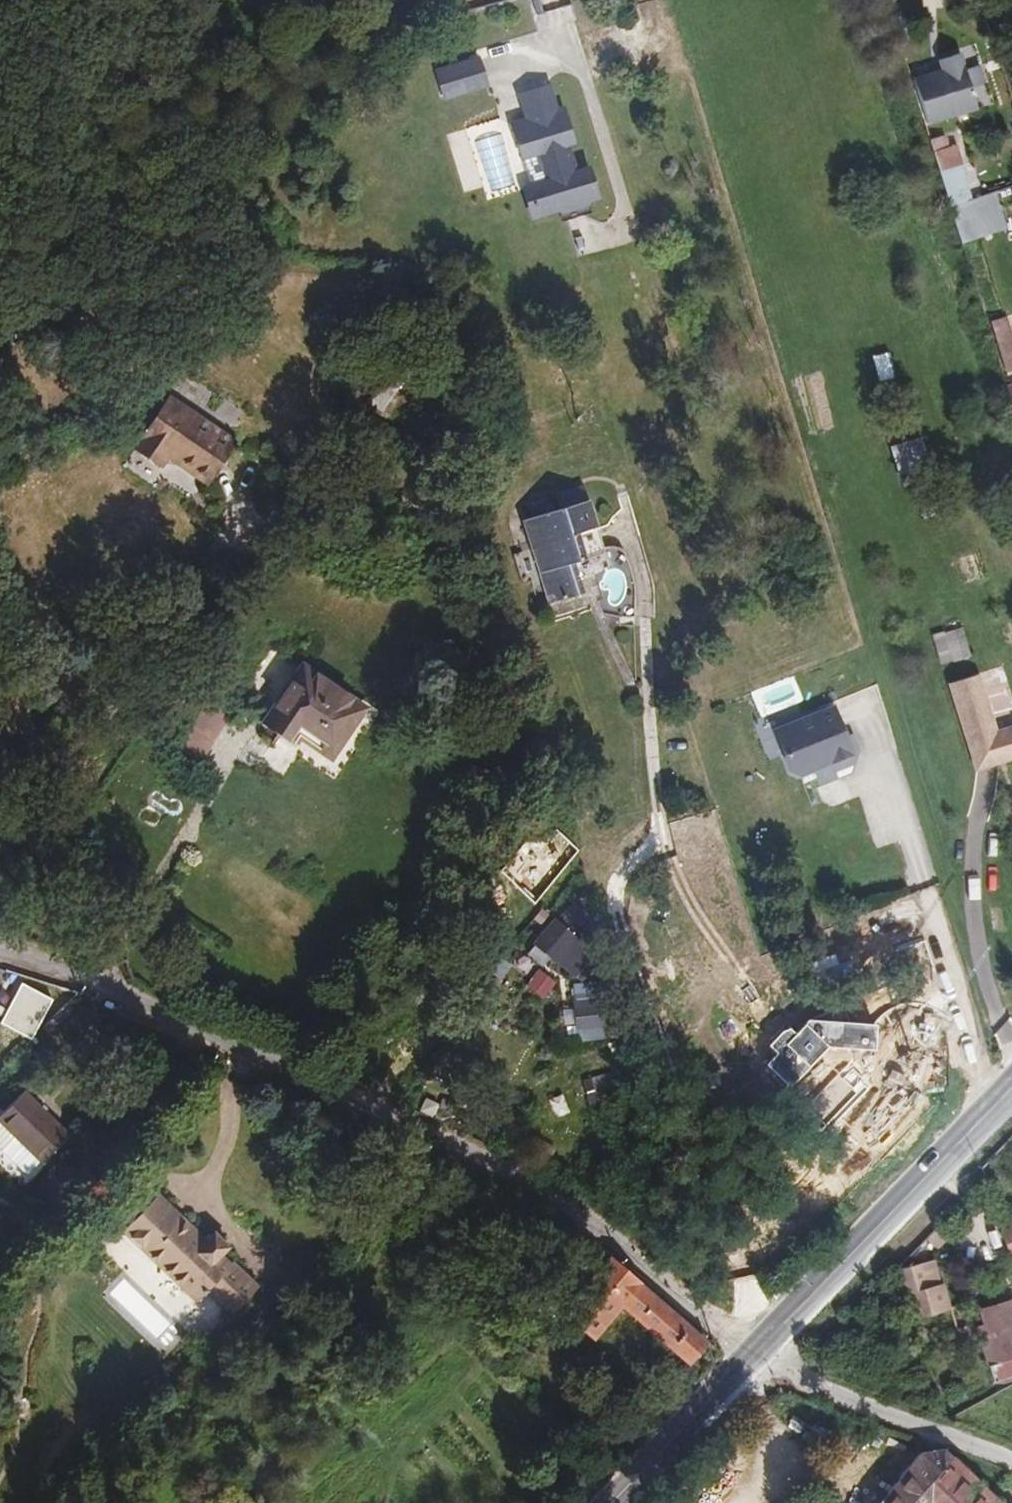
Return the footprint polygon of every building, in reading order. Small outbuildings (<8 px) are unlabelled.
[(940,72),(912,81),(923,117),(971,102),(956,55),(936,61),(940,72)] [(489,87),(479,57),(439,70),(449,100),(489,87)] [(621,100),(632,98),(628,83),(617,86),(621,100)] [(548,181),(525,189),(537,222),(601,200),(589,167),(576,171),(568,147),(577,143),(565,108),(559,110),(551,86),(519,96),(528,121),(513,126),(525,161),(540,156),(548,181)] [(943,133),(929,137),(939,168),(965,161),(958,141),(947,145),(943,133)] [(963,245),(1006,231),(995,194),(952,211),(963,245)] [(1011,369),(1011,336),(1007,319),(991,324),(1004,371),(1011,369)] [(371,367),(386,378),(411,341),(412,340),(397,331),(371,367)] [(424,351),(411,341),(386,378),(399,387),(424,351)] [(454,395),(465,391),(461,380),(451,383),(454,395)] [(235,445),(236,443),(170,398),(135,450),(161,467),(168,458),(207,484),(235,445)] [(902,455),(915,452),(912,442),(900,444),(902,455)] [(926,465),(908,471),(914,488),(931,482),(926,465)] [(603,549),(597,531),(589,503),(524,523),(529,542),(547,599),(549,604),(582,594),(573,563),(604,553),(603,549)] [(547,599),(529,542),(518,545),(521,554),(513,557),(523,588),(531,586),(534,594),(539,592),(542,600),(547,599)] [(953,663),(971,657),(962,629),(945,634),(953,663)] [(289,744),(291,742),(301,727),(338,752),(367,709),(304,665),(263,725),(289,744)] [(956,679),(982,766),(1011,757),(1011,725),(1002,728),(985,671),(956,679)] [(200,766),(228,720),(202,705),(174,751),(200,766)] [(830,707),(773,729),(788,770),(846,749),(830,707)] [(331,763),(338,752),(301,727),(291,742),(298,746),(300,743),(331,763)] [(512,867),(541,894),(573,845),(565,838),(557,846),(546,836),(537,836),(531,843),(528,842),(524,847),(527,850),(512,867)] [(571,874),(582,863),(579,852),(576,842),(573,845),(541,894),(563,868),(571,874)] [(577,942),(554,921),(535,943),(559,963),(577,942)] [(1,1019),(21,1038),(62,994),(33,985),(1,1019)] [(603,1004),(579,1005),(581,1041),(605,1040),(603,1004)] [(396,1057),(405,1064),(416,1049),(407,1043),(396,1057)] [(0,1103),(0,1196),(1,1196),(48,1143),(2,1101),(0,1103)] [(161,1192),(122,1231),(149,1255),(178,1284),(197,1300),(207,1288),(234,1313),(260,1284),(235,1261),(230,1265),(220,1254),(228,1242),(214,1227),(206,1235),(161,1192)] [(952,1224),(957,1237),(968,1234),(964,1221),(952,1224)] [(1011,1257),(1011,1231),(1003,1235),(1011,1257)] [(685,1359),(706,1337),(608,1256),(563,1309),(594,1336),(620,1304),(685,1359)] [(930,1260),(921,1262),(928,1289),(938,1286),(930,1260)] [(921,1262),(898,1269),(913,1320),(945,1310),(938,1286),(928,1289),(921,1262)] [(203,1295),(189,1316),(209,1330),(224,1310),(203,1295)] [(1011,1358),(1011,1301),(983,1310),(987,1326),(999,1362),(1011,1358)] [(999,1362),(987,1326),(980,1328),(992,1365),(999,1362)] [(949,1447),(939,1444),(923,1446),(879,1502),(1003,1502),(949,1447)]
